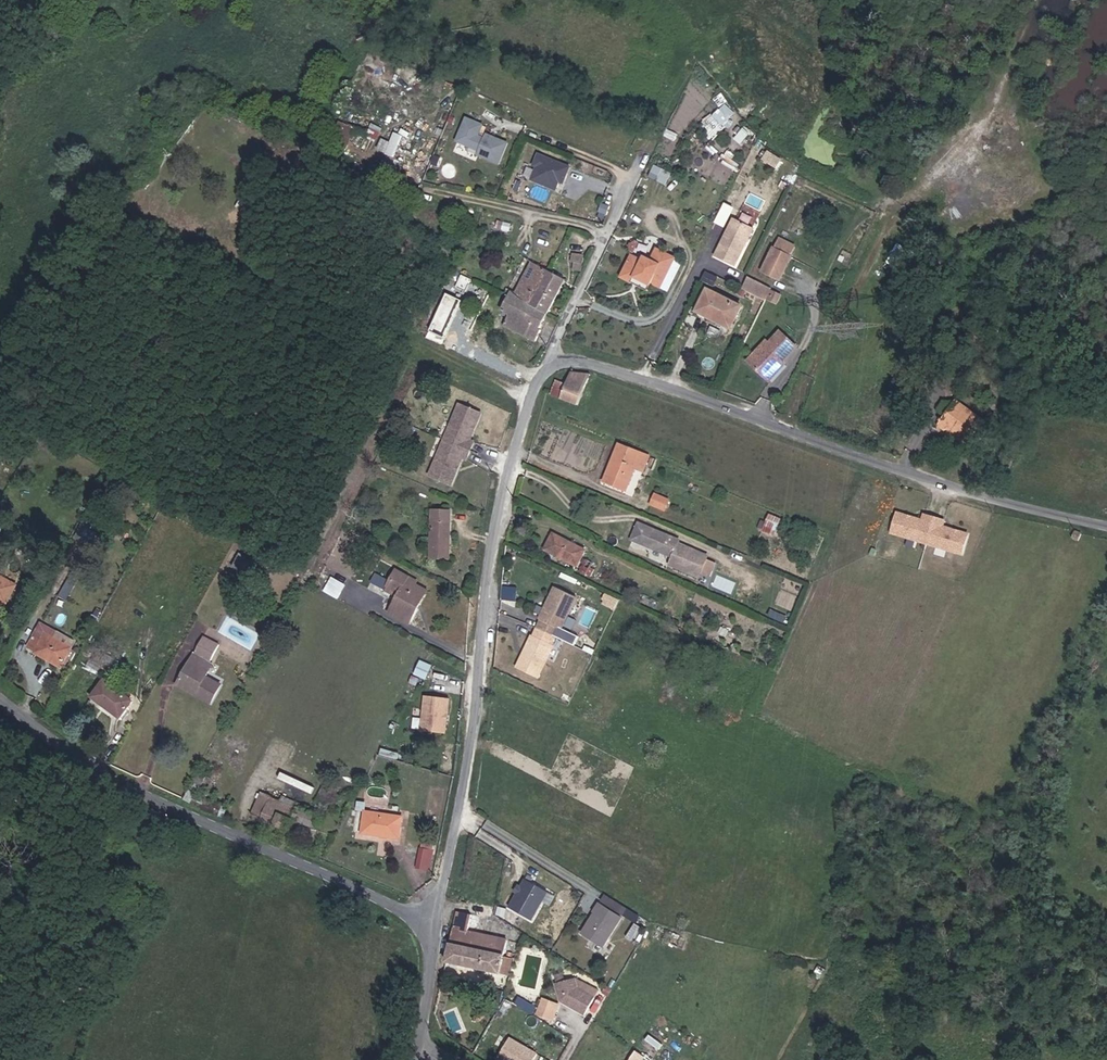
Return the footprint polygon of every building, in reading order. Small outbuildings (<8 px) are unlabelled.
[(655,104),(662,107),(667,94),(660,92),(655,104)] [(702,121),(711,134),(738,114),(729,101),(702,121)] [(468,118),(458,142),(469,147),(476,144),(483,147),(479,155),(501,164),(510,143),(488,134),(486,138),(480,136),(484,125),(468,118)] [(328,128),(322,141),(334,147),(331,154),(343,159),(357,127),(341,120),(336,131),(328,128)] [(400,159),(407,141),(395,136),(382,166),(400,174),(406,161),(400,159)] [(782,159),(767,152),(764,159),(778,167),(782,159)] [(574,168),(542,156),(537,167),(540,169),(534,182),(560,191),(565,179),(567,174),(571,176),(574,168)] [(672,174),(654,165),(649,176),(666,184),(672,174)] [(615,208),(619,200),(611,196),(607,204),(615,208)] [(735,266),(755,228),(736,218),(716,256),(735,266)] [(791,255),(795,247),(779,239),(775,247),(791,255)] [(791,255),(775,247),(764,269),(780,277),(791,255)] [(653,259),(662,264),(668,252),(658,248),(653,259)] [(678,257),(668,252),(662,264),(653,259),(646,256),(644,260),(635,256),(624,279),(635,284),(639,276),(655,284),(664,288),(678,257)] [(531,262),(513,296),(530,305),(548,271),(531,262)] [(530,305),(547,315),(566,280),(548,271),(530,305)] [(772,287),(750,274),(743,288),(766,299),(772,288),(772,287)] [(472,282),(462,276),(456,286),(467,291),(472,282)] [(639,276),(635,284),(651,292),(655,284),(639,276)] [(777,304),(782,293),(774,289),(769,300),(777,304)] [(731,330),(743,307),(708,290),(697,313),(731,330)] [(449,291),(429,331),(444,338),(464,298),(449,291)] [(510,294),(510,296),(501,313),(510,318),(505,327),(536,343),(542,332),(539,330),(547,315),(530,305),(513,296),(510,294)] [(745,357),(762,374),(779,358),(781,360),(793,348),(777,331),(764,343),(762,341),(745,357)] [(779,358),(762,374),(766,379),(784,363),(781,360),(779,358)] [(593,375),(573,373),(567,385),(555,380),(549,395),(578,407),(593,375)] [(966,446),(984,421),(956,400),(939,425),(945,429),(947,428),(959,437),(957,439),(966,446)] [(482,414),(465,407),(435,476),(451,483),(456,472),(455,469),(456,467),(459,465),(463,457),(474,462),(482,446),(470,441),(474,432),(473,429),(473,427),(477,426),(482,414)] [(608,473),(630,481),(636,468),(643,471),(649,458),(620,444),(608,473)] [(627,489),(630,481),(608,473),(605,480),(627,489)] [(670,501),(656,495),(652,504),(665,510),(670,501)] [(449,560),(450,512),(431,511),(430,560),(449,560)] [(896,511),(890,532),(961,553),(967,532),(958,530),(958,532),(949,529),(949,527),(942,525),(944,519),(923,513),(922,519),(914,516),(913,518),(904,516),(905,514),(896,511)] [(782,520),(768,515),(764,526),(777,531),(782,520)] [(703,574),(703,573),(708,561),(708,560),(709,556),(678,544),(680,540),(639,524),(632,542),(674,560),(672,565),(701,578),(703,574)] [(578,567),(585,551),(554,535),(546,551),(578,567)] [(248,574),(258,557),(243,549),(234,566),(241,570),(248,574)] [(703,574),(711,577),(716,564),(708,561),(703,573),(703,574)] [(425,590),(409,581),(411,578),(397,569),(386,586),(393,590),(400,595),(389,613),(409,625),(420,608),(416,606),(425,590)] [(16,585),(0,576),(0,602),(6,605),(16,585)] [(327,592),(334,579),(329,576),(322,589),(327,592)] [(334,579),(327,592),(339,600),(347,586),(334,579)] [(73,587),(60,580),(53,594),(66,601),(73,587)] [(393,590),(386,586),(383,592),(389,596),(393,590)] [(561,630),(576,599),(555,588),(550,599),(553,601),(551,604),(550,607),(547,605),(540,620),(542,621),(534,637),(532,636),(531,638),(525,650),(527,651),(523,658),(521,657),(516,668),(537,678),(553,646),(551,645),(555,637),(559,629),(561,630)] [(612,608),(616,601),(607,596),(603,604),(612,608)] [(24,649),(34,654),(45,634),(36,629),(24,649)] [(45,634),(34,654),(59,669),(61,667),(65,660),(67,661),(70,663),(76,652),(70,649),(71,648),(45,634)] [(205,635),(180,680),(193,688),(190,692),(211,704),(222,684),(209,677),(212,671),(205,667),(204,667),(209,660),(211,662),(221,645),(205,635)] [(212,671),(216,665),(211,662),(209,660),(205,667),(212,671)] [(102,671),(107,663),(104,661),(99,668),(102,671)] [(116,669),(107,663),(102,671),(110,676),(111,676),(116,669)] [(120,719),(134,701),(106,679),(92,697),(120,719)] [(190,692),(193,688),(180,680),(177,685),(190,692)] [(448,715),(450,699),(427,697),(422,731),(446,734),(447,721),(446,719),(447,717),(448,715)] [(338,814),(347,792),(324,782),(314,804),(338,814)] [(318,830),(324,817),(299,807),(300,804),(283,797),(281,802),(261,794),(252,815),(261,819),(261,821),(288,832),(289,829),(297,833),(301,823),(318,830)] [(398,839),(401,815),(364,811),(362,834),(398,839)] [(433,852),(434,845),(422,843),(420,850),(431,852),(433,852)] [(427,872),(431,852),(420,850),(416,870),(427,872)] [(544,894),(523,881),(518,889),(515,894),(506,908),(527,922),(544,894)] [(607,946),(626,917),(603,902),(598,911),(599,912),(593,921),(595,923),(594,925),(592,924),(586,933),(607,946)] [(457,914),(445,964),(501,975),(508,941),(469,933),(472,916),(457,914)] [(640,938),(647,927),(640,923),(633,934),(640,938)] [(567,1007),(584,1016),(594,999),(578,990),(576,982),(557,985),(560,1002),(565,1003),(569,1005),(567,1007)] [(502,1005),(505,995),(498,993),(495,1003),(502,1005)] [(542,1009),(547,1002),(542,998),(537,1006),(542,1009)] [(511,1038),(499,1058),(503,1059),(534,1059),(538,1055),(511,1038)] [(643,1054),(635,1049),(632,1053),(640,1059),(643,1054)]
